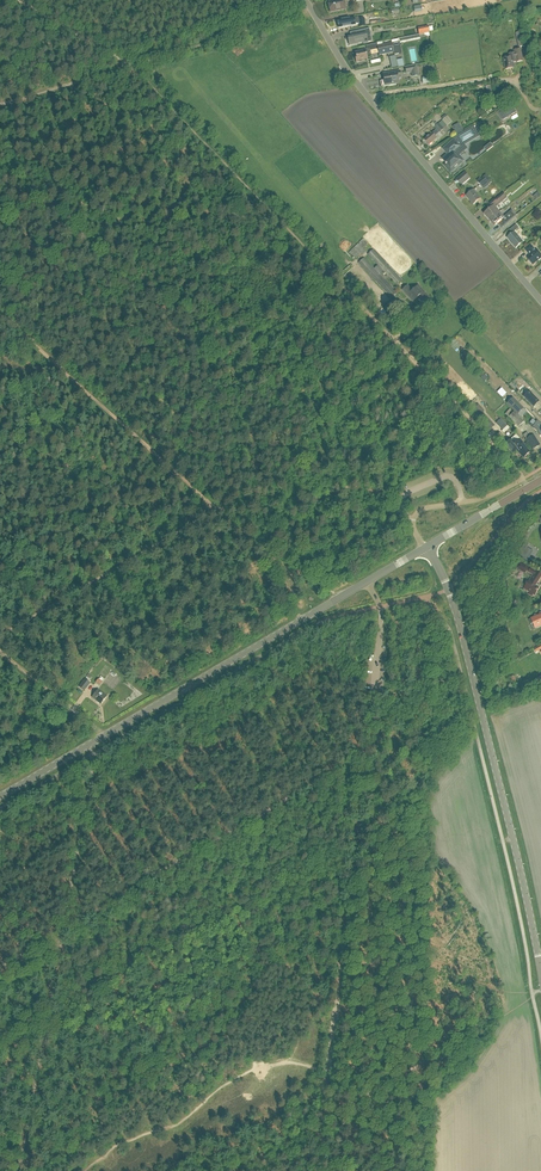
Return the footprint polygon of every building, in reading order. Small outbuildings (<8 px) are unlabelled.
[(346,9),(344,0),(340,0),(328,2),(330,12),(346,9)] [(411,4),(413,12),(421,10),(418,2),(411,4)] [(359,19),(358,18),(354,19),(354,18),(337,21),(338,28),(355,25),(359,24),(359,28),(365,27),(364,18),(359,19)] [(419,35),(429,33),(428,26),(417,28),(419,35)] [(363,44),(368,43),(367,36),(371,35),(369,29),(351,33),(352,37),(347,38),(349,46),(363,43),(363,44)] [(519,48),(526,46),(523,32),(516,33),(519,48)] [(391,43),(378,46),(377,46),(378,49),(379,56),(394,53),(394,55),(401,54),(399,43),(392,44),(391,43)] [(371,54),(370,51),(378,49),(377,46),(378,46),(377,44),(366,46),(367,50),(365,50),(361,51),(361,52),(355,53),(356,56),(355,56),(356,63),(368,61),(366,55),(371,54)] [(523,61),(520,49),(514,51),(514,54),(509,55),(510,58),(503,60),(506,70),(515,68),(513,62),(516,61),(517,63),(523,61)] [(419,77),(417,65),(405,67),(406,74),(411,73),(412,78),(419,77)] [(398,83),(397,78),(401,78),(400,72),(391,73),(389,74),(383,75),(384,80),(385,80),(386,85),(385,85),(390,85),(393,85),(394,84),(398,83)] [(491,88),(490,85),(486,86),(486,90),(488,97),(494,95),(492,88),(491,88)] [(505,115),(507,118),(516,113),(511,105),(499,113),(501,117),(505,115)] [(459,123),(453,127),(458,135),(464,132),(459,123)] [(432,133),(424,140),(429,146),(437,139),(435,137),(444,129),(439,124),(435,127),(437,129),(432,133)] [(459,156),(464,151),(455,140),(443,149),(448,155),(444,159),(448,162),(444,165),(451,173),(456,169),(454,167),(458,164),(459,166),(464,161),(459,156)] [(462,186),(470,179),(465,173),(457,180),(462,186)] [(483,189),(489,184),(484,178),(478,183),(483,189)] [(473,205),(481,199),(474,190),(466,196),(473,205)] [(501,201),(507,196),(507,195),(511,192),(508,190),(504,193),(498,198),(501,201)] [(495,216),(499,212),(494,206),(498,203),(495,199),(487,206),(490,209),(484,215),(489,221),(495,216)] [(495,216),(489,221),(494,227),(504,218),(499,212),(495,216)] [(516,249),(523,242),(515,232),(519,229),(516,225),(510,231),(513,234),(507,238),(516,249)] [(349,253),(354,258),(368,245),(363,239),(354,247),(354,248),(349,253)] [(531,245),(525,250),(530,256),(527,258),(533,265),(540,258),(540,255),(537,250),(536,251),(531,245)] [(402,280),(373,250),(368,255),(378,266),(374,269),(364,258),(358,263),(391,298),(397,293),(384,280),(388,276),(396,285),(402,280)] [(427,271),(421,275),(424,281),(431,276),(427,271)] [(412,292),(407,286),(402,290),(410,299),(412,297),(415,300),(419,296),(424,302),(428,297),(421,289),(418,291),(416,288),(412,292)] [(529,391),(523,397),(533,407),(539,401),(529,391)] [(518,415),(524,409),(513,398),(507,404),(518,415)] [(480,419),(490,431),(495,426),(485,415),(480,419)] [(503,431),(507,426),(501,419),(496,423),(503,431)] [(530,437),(527,433),(523,435),(526,440),(525,440),(532,450),(539,446),(538,445),(539,444),(534,435),(530,437)] [(527,447),(520,439),(515,444),(511,440),(506,445),(513,453),(516,450),(523,458),(530,452),(526,448),(527,447)] [(521,557),(528,561),(530,562),(528,561),(526,559),(531,551),(527,548),(529,545),(528,545),(528,546),(525,544),(519,554),(522,556),(521,557)] [(526,574),(530,567),(520,561),(516,568),(526,574)] [(531,569),(529,573),(533,575),(524,589),(530,593),(529,594),(532,596),(533,595),(535,596),(540,586),(537,584),(540,579),(540,575),(531,569)] [(529,620),(531,624),(534,623),(536,627),(540,625),(540,613),(540,612),(539,616),(535,614),(534,618),(529,620)] [(100,678),(108,666),(102,663),(95,675),(100,678)] [(84,691),(90,683),(85,679),(79,687),(84,691)] [(101,705),(107,696),(98,689),(92,698),(101,705)]
